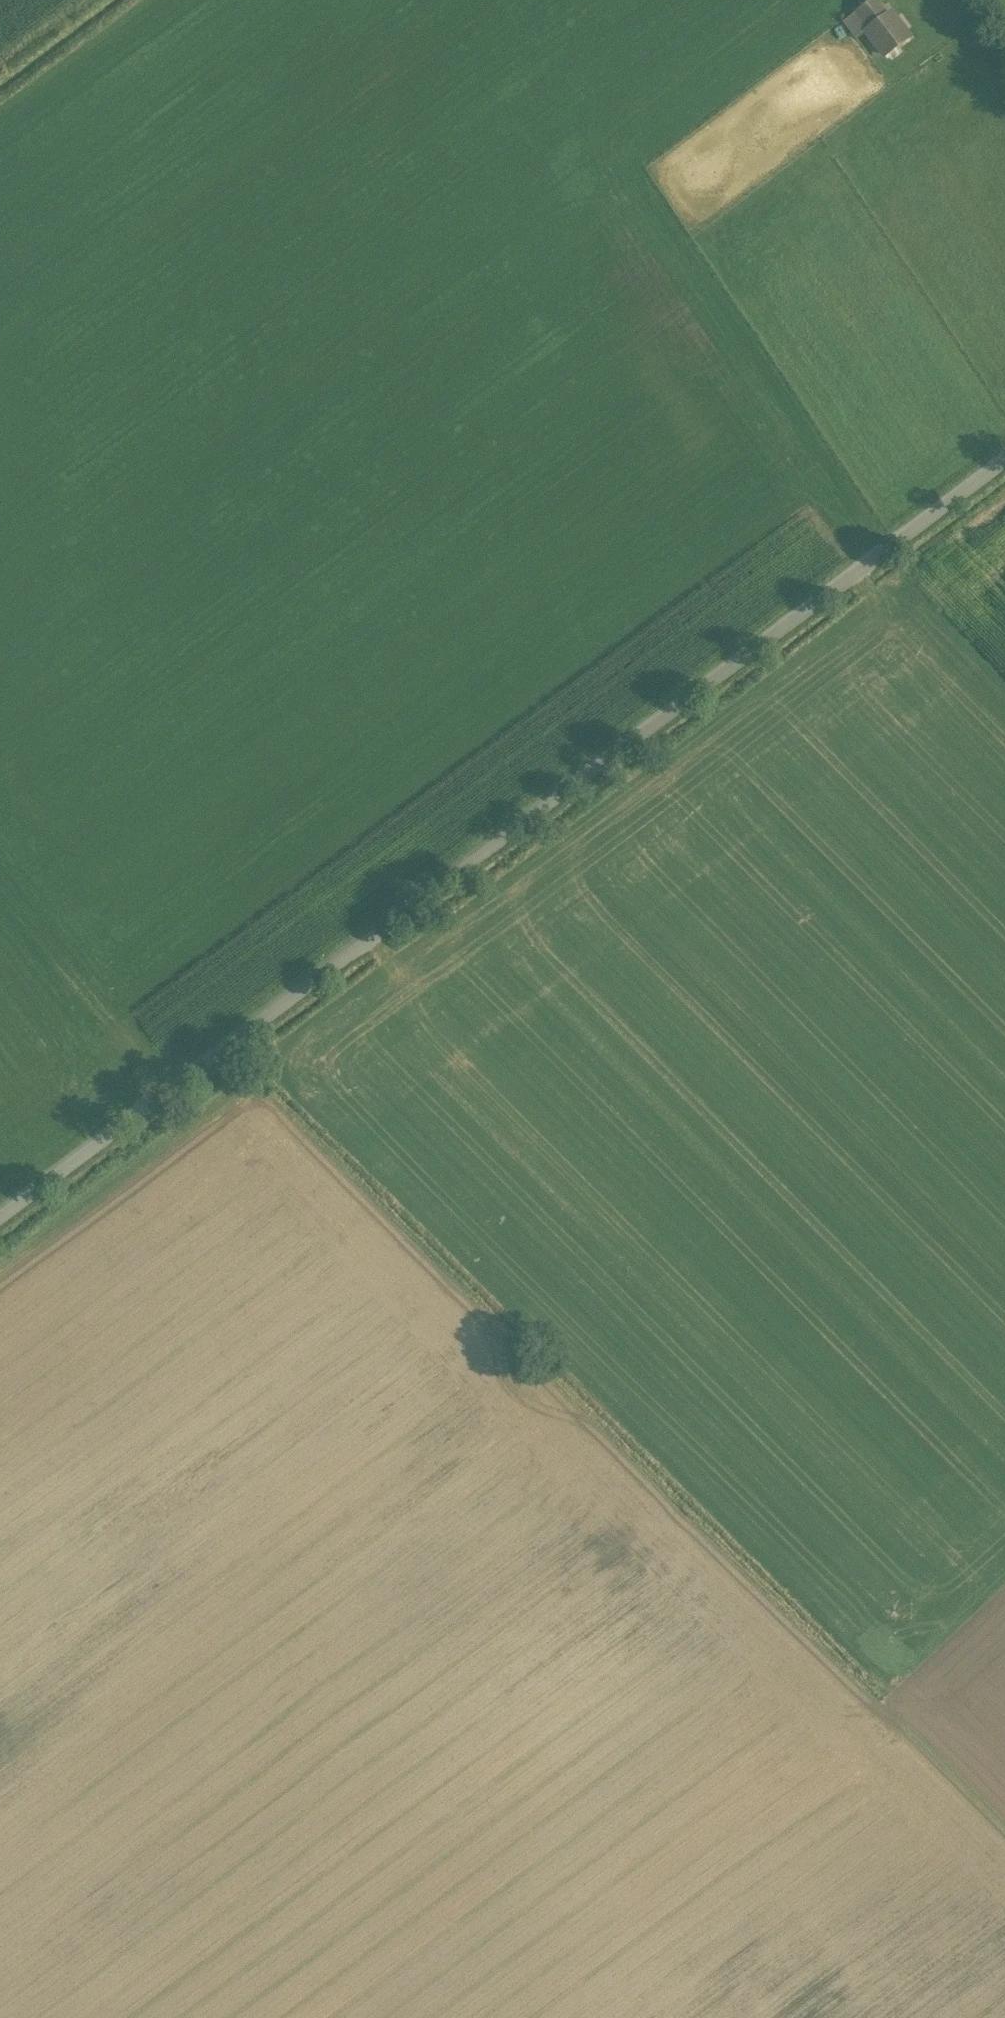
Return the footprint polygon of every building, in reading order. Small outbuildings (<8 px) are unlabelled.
[(843,15),(854,31),(865,24),(884,52),(913,32),(891,0),(883,6),(880,0),(865,0),(843,15)]
